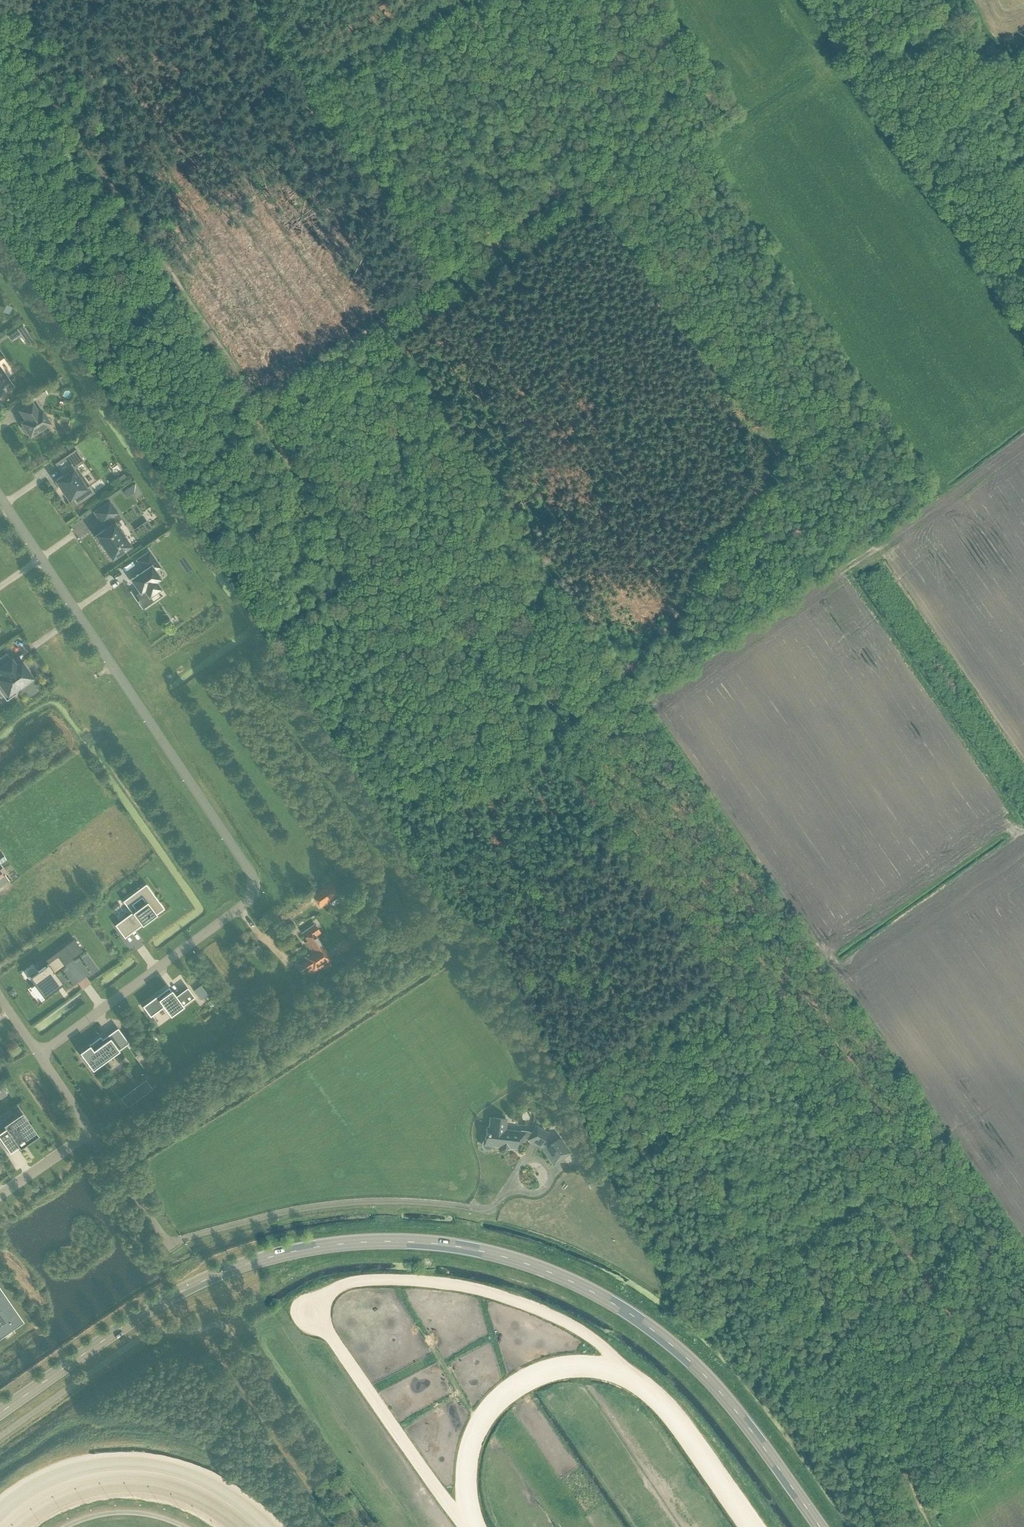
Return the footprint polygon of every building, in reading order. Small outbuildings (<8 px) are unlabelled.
[(32,339),(35,330),(27,328),(25,337),(32,339)] [(8,381),(0,369),(0,394),(5,390),(11,391),(13,381),(8,381)] [(29,396),(32,402),(46,393),(43,387),(29,396)] [(49,418),(44,417),(40,410),(37,413),(31,403),(19,410),(25,420),(21,423),(23,426),(21,427),(25,433),(27,432),(29,435),(42,427),(47,428),(49,418)] [(54,481),(68,500),(71,498),(76,505),(94,493),(89,485),(85,488),(72,469),(84,461),(76,449),(63,457),(69,466),(60,471),(62,475),(54,481)] [(116,479),(120,484),(126,480),(123,475),(116,479)] [(141,494),(134,484),(123,492),(127,498),(133,493),(136,497),(141,494)] [(121,519),(117,513),(109,501),(94,512),(102,523),(106,528),(95,536),(111,559),(129,546),(123,538),(125,537),(120,530),(118,531),(113,523),(117,520),(118,522),(121,519)] [(137,560),(144,570),(130,579),(139,592),(143,589),(148,596),(159,589),(154,582),(159,578),(154,571),(159,567),(148,552),(137,560)] [(7,693),(30,678),(20,663),(15,666),(6,653),(0,657),(0,684),(7,693)] [(8,880),(5,875),(6,874),(2,869),(0,871),(0,886),(8,880)] [(151,909),(159,903),(145,884),(122,901),(130,913),(119,921),(127,931),(138,923),(140,926),(145,922),(154,915),(155,915),(154,914),(153,912),(151,909)] [(331,885),(313,897),(321,909),(339,897),(331,885)] [(275,925),(285,940),(293,935),(283,920),(275,925)] [(329,962),(331,960),(315,935),(319,933),(314,925),(302,933),(307,941),(305,942),(311,951),(304,956),(307,960),(297,966),(302,973),(306,970),(307,973),(311,971),(312,972),(324,964),(326,968),(331,964),(329,962)] [(37,970),(28,977),(34,985),(35,986),(37,985),(42,991),(48,987),(50,990),(61,982),(53,972),(64,965),(57,955),(40,968),(38,965),(35,967),(37,970)] [(207,994),(200,985),(193,990),(200,999),(207,994)] [(174,996),(168,988),(162,993),(161,991),(141,1006),(149,1016),(162,1007),(168,1015),(193,997),(186,987),(174,996)] [(95,1040),(78,1052),(91,1070),(106,1059),(105,1057),(115,1050),(116,1052),(128,1043),(117,1028),(97,1042),(95,1040)] [(133,1052),(137,1056),(143,1052),(139,1047),(133,1052)] [(144,1079),(120,1098),(127,1107),(151,1088),(144,1079)] [(36,1135),(20,1112),(2,1125),(4,1128),(0,1131),(0,1139),(8,1151),(16,1146),(18,1148),(36,1135)] [(552,1164),(569,1152),(559,1138),(548,1145),(546,1142),(542,1140),(547,1133),(535,1126),(531,1133),(528,1131),(520,1130),(520,1133),(504,1131),(505,1118),(490,1117),(489,1129),(486,1128),(484,1140),(483,1141),(482,1143),(483,1145),(484,1147),(485,1148),(487,1148),(489,1147),(490,1146),(491,1144),(498,1145),(509,1146),(515,1147),(516,1140),(522,1141),(522,1138),(528,1139),(527,1139),(541,1147),(552,1164)] [(586,1181),(590,1188),(595,1185),(592,1178),(586,1181)] [(21,1321),(0,1290),(0,1335),(21,1321)]
